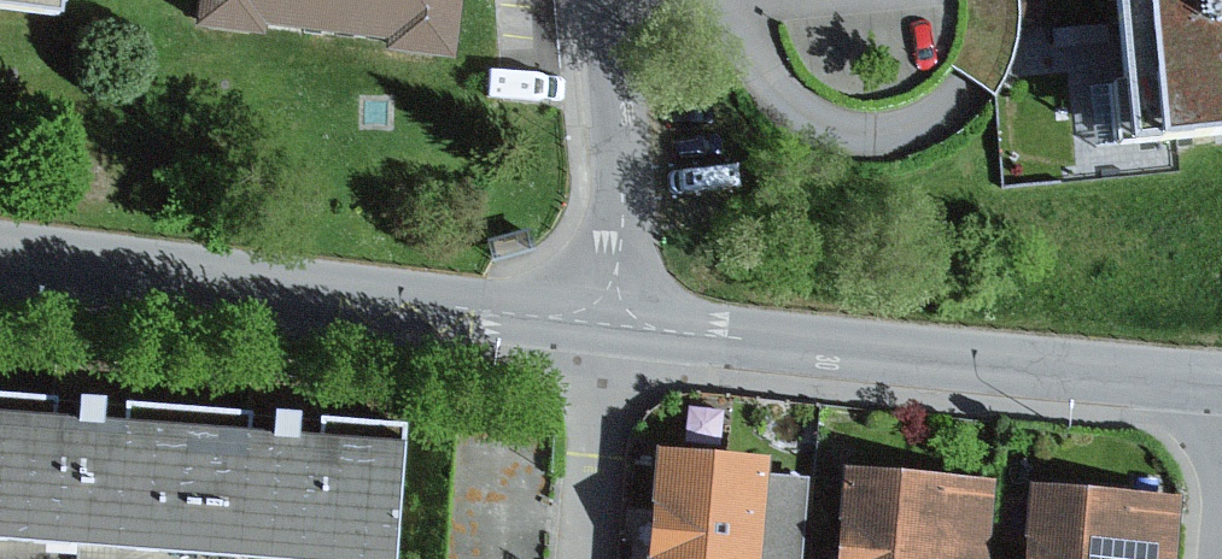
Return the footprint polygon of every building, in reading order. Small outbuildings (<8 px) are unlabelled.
[(65,25),(68,0),(0,0),(0,16),(65,25)] [(199,38),(452,69),(461,0),(204,0),(199,38)] [(1003,99),(1023,46),(1026,17),(1025,0),(970,0),(970,27),(958,70),(977,84),(1003,99)] [(1029,23),(1049,21),(1047,0),(1027,0),(1029,23)] [(1152,157),(1221,151),(1221,0),(1138,0),(1152,157)] [(1047,37),(1027,39),(1030,70),(1050,68),(1047,37)] [(530,230),(492,243),(499,265),(538,253),(530,230)] [(0,418),(0,558),(200,558),(211,436),(0,418)] [(211,436),(200,558),(418,558),(427,454),(211,436)] [(664,455),(656,558),(767,558),(773,479),(774,464),(664,455)] [(850,471),(846,558),(995,558),(1000,479),(850,471)] [(773,479),(767,558),(808,558),(814,482),(773,479)] [(1040,490),(1033,558),(1181,558),(1187,504),(1040,490)]
